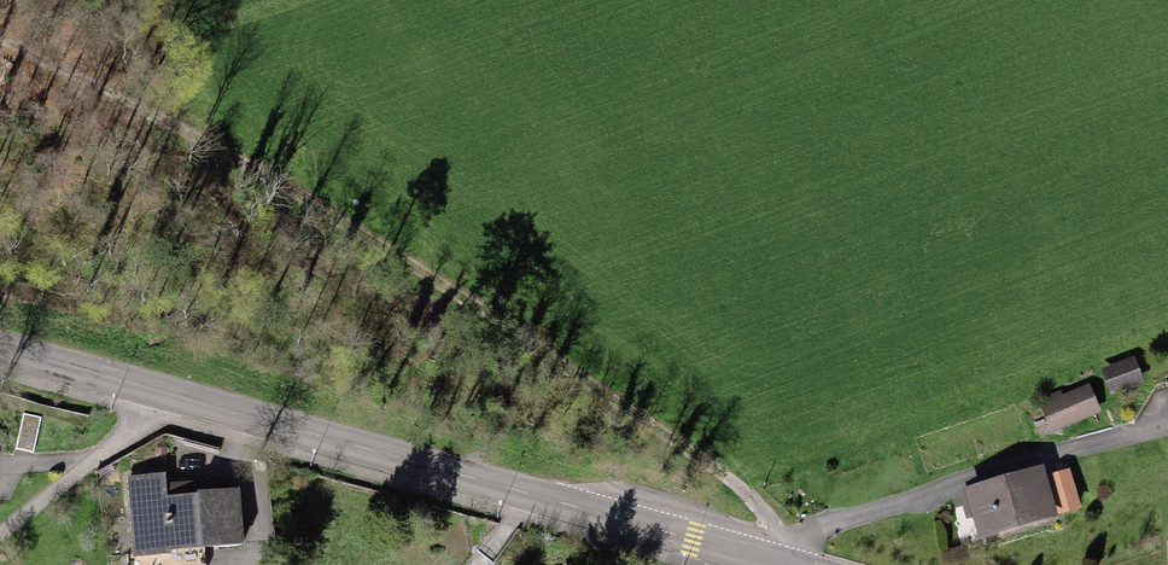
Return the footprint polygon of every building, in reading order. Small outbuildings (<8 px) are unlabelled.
[(1134,356),(1101,369),(1110,392),(1143,379),(1134,356)] [(1050,401),(1041,406),(1052,432),(1101,412),(1090,384),(1063,395),(1061,391),(1048,396),(1050,401)] [(1043,465),(964,488),(979,539),(1058,516),(1043,465)] [(1080,507),(1068,468),(1046,475),(1057,514),(1080,507)] [(207,477),(207,482),(166,484),(165,474),(128,476),(133,558),(172,555),(172,550),(243,545),(239,488),(228,489),(227,476),(207,477)]
